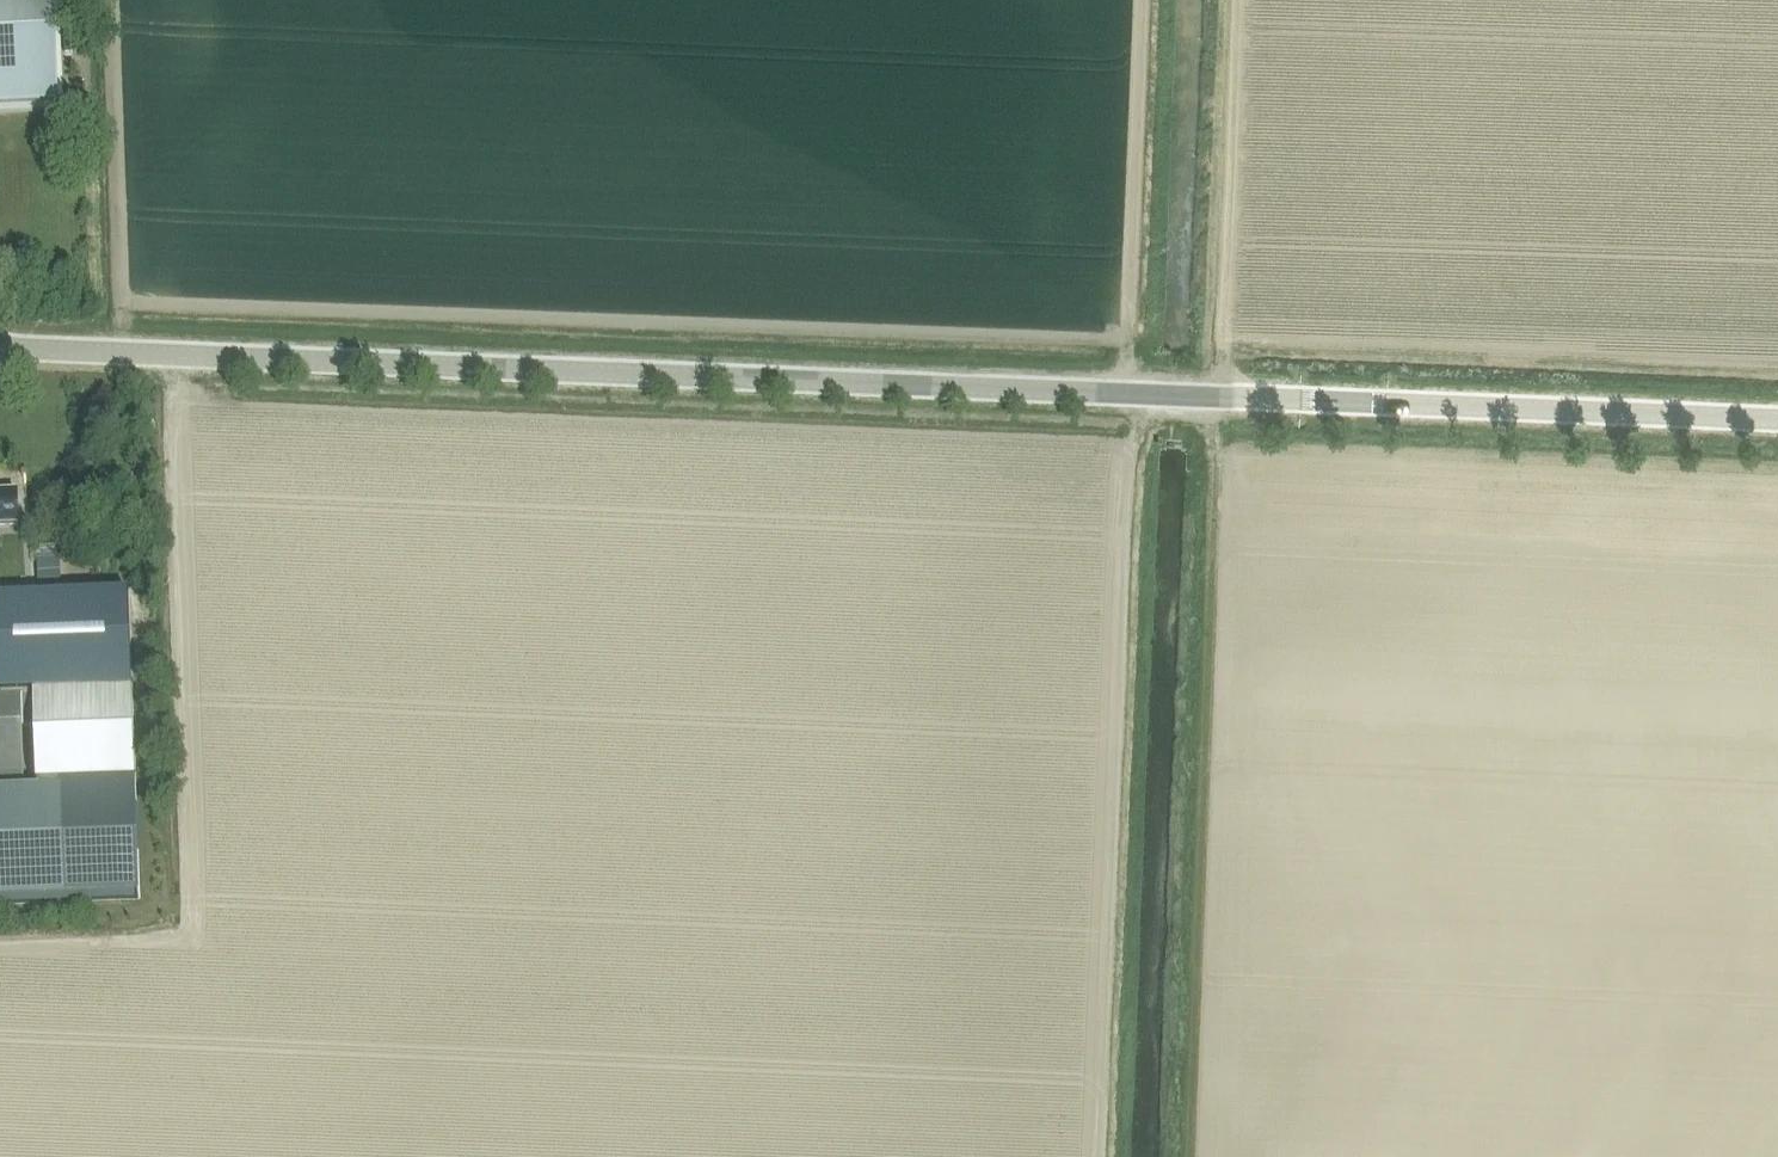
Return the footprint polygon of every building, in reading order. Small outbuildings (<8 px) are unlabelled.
[(58,107),(53,0),(0,0),(0,109),(58,107)] [(19,528),(18,496),(0,497),(0,529),(19,528)] [(134,695),(131,600),(0,604),(0,686),(0,700),(35,699),(134,695)] [(23,728),(35,727),(37,787),(58,786),(138,783),(134,695),(35,699),(35,700),(0,701),(0,784),(25,783),(23,728)] [(0,793),(0,904),(143,898),(138,783),(58,786),(37,787),(37,791),(0,793)]
